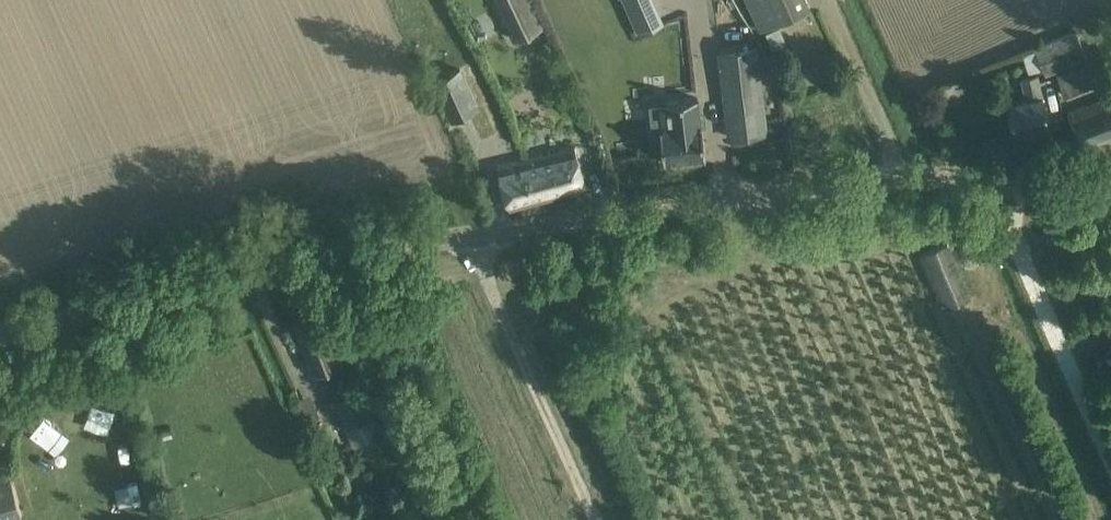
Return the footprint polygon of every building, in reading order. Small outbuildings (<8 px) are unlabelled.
[(515,38),(540,26),(527,0),(497,0),(515,38)] [(635,35),(661,24),(651,0),(621,0),(635,35)] [(752,9),(761,29),(809,7),(806,0),(747,0),(752,9)] [(779,28),(767,33),(774,50),(787,44),(779,28)] [(1077,30),(1037,46),(1048,75),(1089,59),(1077,30)] [(734,50),(719,52),(727,115),(729,137),(766,132),(756,47),(734,50)] [(1092,64),(1058,77),(1065,97),(1100,84),(1092,64)] [(460,67),(432,80),(451,121),(479,108),(460,67)] [(1028,100),(1008,105),(1015,133),(1050,125),(1043,97),(1041,97),(1037,78),(1023,81),(1028,100)] [(669,128),(653,130),(655,147),(663,146),(664,160),(667,159),(668,164),(682,163),(682,157),(706,155),(702,124),(701,124),(697,97),(666,101),(669,128)] [(1068,112),(1080,148),(1110,137),(1110,97),(1068,112)] [(575,146),(525,160),(536,201),(552,197),(553,194),(565,191),(568,193),(586,188),(575,146)] [(525,160),(498,167),(509,209),(536,201),(525,160)] [(947,243),(921,254),(943,308),(970,296),(947,243)] [(323,311),(295,322),(314,372),(342,362),(323,311)] [(72,409),(66,384),(32,393),(38,417),(72,409)] [(362,388),(334,401),(354,447),(382,434),(362,388)] [(311,393),(299,398),(324,455),(335,450),(325,427),(320,429),(315,418),(321,416),(311,393)] [(0,476),(0,518),(19,513),(9,474),(0,476)]
